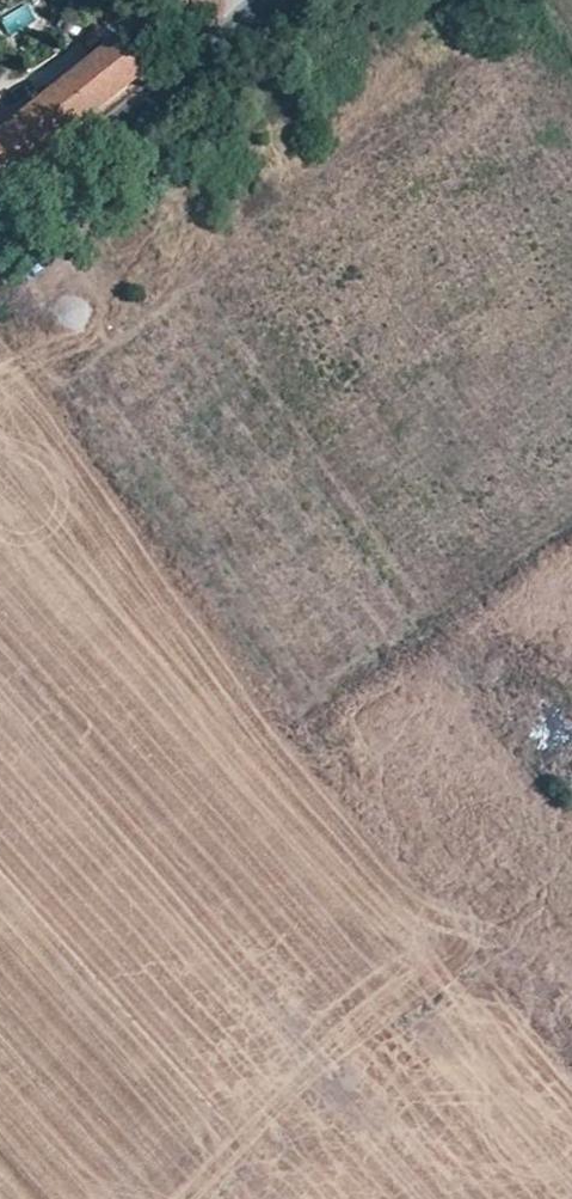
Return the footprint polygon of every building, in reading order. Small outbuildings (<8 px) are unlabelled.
[(140,76),(115,44),(0,134),(0,187),(140,76)]
